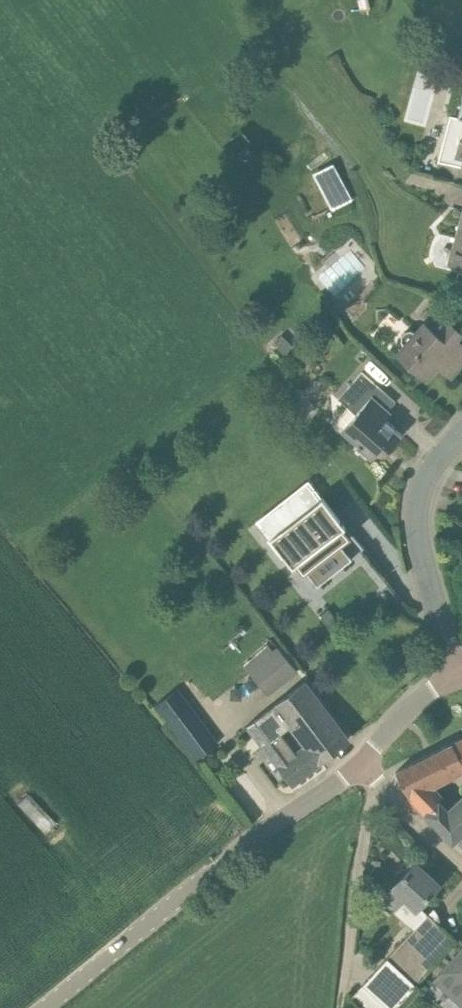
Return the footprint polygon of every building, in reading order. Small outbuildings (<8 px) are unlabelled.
[(458,117),(451,115),(438,162),(461,168),(461,166),(461,103),(458,117)] [(313,174),(332,212),(353,201),(334,163),(313,174)] [(449,264),(461,268),(461,216),(449,264)] [(461,353),(461,343),(457,339),(461,333),(461,332),(440,313),(430,325),(425,321),(415,332),(411,330),(407,331),(403,333),(401,337),(401,342),(404,345),(397,354),(427,380),(438,367),(451,378),(457,372),(452,367),(459,360),(457,358),(461,353)] [(282,335),(274,343),(285,355),(294,346),(282,335)] [(389,449),(402,435),(394,428),(395,426),(384,416),(396,402),(362,372),(338,399),(356,414),(341,431),(358,446),(356,447),(371,461),(385,445),(389,449)] [(345,525),(322,497),(270,538),(293,567),(296,564),(303,573),(306,571),(317,586),(352,559),(340,544),(342,542),(335,533),(345,525)] [(338,623),(327,609),(318,616),(330,630),(338,623)] [(261,663),(281,686),(297,671),(278,649),(273,653),(268,648),(246,667),(250,672),(261,663)] [(320,762),(349,739),(305,681),(250,725),(293,783),(320,762)] [(207,757),(226,743),(195,702),(176,716),(207,757)] [(453,743),(461,758),(461,739),(453,743)] [(453,743),(397,772),(409,795),(410,796),(461,768),(461,758),(453,743)] [(458,838),(461,834),(461,798),(448,810),(440,802),(425,813),(453,843),(458,838)] [(416,909),(439,884),(416,862),(381,900),(393,911),(404,898),(416,909)] [(456,939),(428,914),(353,996),(367,1007),(393,1007),(456,939)] [(435,979),(461,1003),(461,949),(435,979)]
